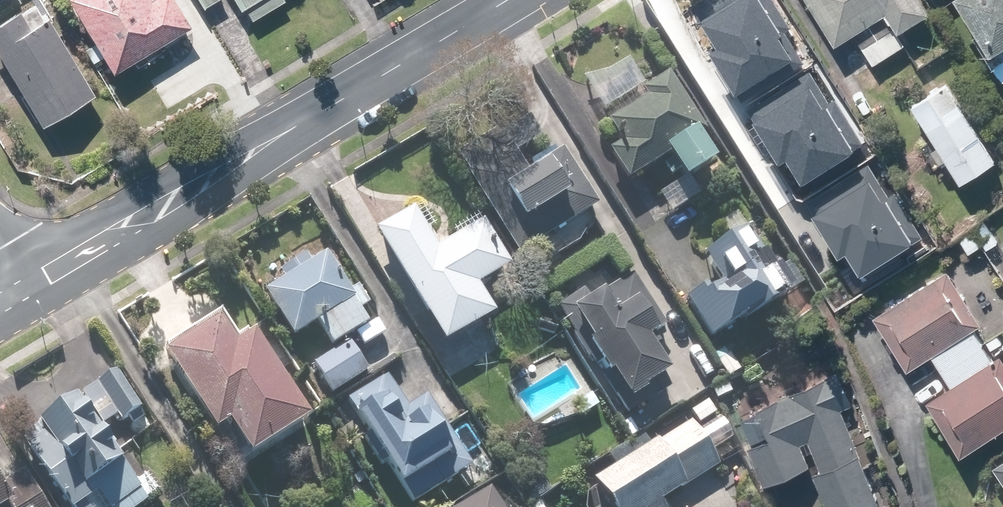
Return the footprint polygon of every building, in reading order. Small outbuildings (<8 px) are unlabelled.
[(44,126),(97,95),(41,0),(36,0),(0,21),(0,51),(44,126)] [(114,71),(192,25),(177,0),(72,0),(114,71)] [(240,10),(257,0),(234,0),(240,10)] [(734,98),(737,96),(741,102),(804,64),(785,33),(792,29),(774,0),(732,0),(697,21),(715,51),(708,55),(734,98)] [(837,46),(885,14),(899,35),(932,14),(923,0),(808,0),(837,46)] [(993,55),(1002,49),(1002,0),(960,0),(993,55)] [(775,167),(795,200),(802,203),(876,156),(837,93),(830,97),(811,66),(743,108),(752,122),(750,124),(777,166),(775,167)] [(706,133),(669,75),(642,91),(647,98),(607,123),(621,145),(607,153),(626,182),(667,157),(685,185),(716,166),(698,137),(706,133)] [(997,163),(947,82),(911,104),(961,185),(997,163)] [(520,257),(599,208),(550,129),(470,178),(520,257)] [(811,219),(837,260),(845,256),(859,278),(922,239),(893,193),(888,197),(868,164),(804,204),(813,217),(811,219)] [(415,208),(376,231),(445,348),(496,317),(479,288),(511,269),(484,222),(439,249),(415,208)] [(705,287),(685,299),(713,344),(774,306),(747,263),(764,253),(749,227),(705,255),(725,287),(711,296),(705,287)] [(286,280),(265,292),(294,338),(317,324),(332,348),(371,324),(328,254),(312,264),(307,256),(281,272),(286,280)] [(949,270),(873,316),(906,370),(982,324),(949,270)] [(584,292),(557,309),(625,417),(652,401),(647,393),(671,378),(649,342),(667,331),(633,277),(591,303),(584,292)] [(230,427),(252,461),(312,423),(256,336),(236,349),(220,323),(167,356),(218,435),(230,427)] [(350,343),(315,364),(333,394),(369,372),(350,343)] [(962,456),(1002,430),(1002,355),(1002,354),(928,401),(962,456)] [(118,371),(83,393),(105,426),(118,416),(122,422),(142,409),(118,371)] [(884,502),(843,409),(854,404),(840,371),(759,407),(772,437),(748,447),(765,486),(811,465),(802,444),(809,441),(822,469),(814,472),(830,506),(872,506),(884,502)] [(388,376),(348,401),(370,435),(363,439),(382,467),(388,463),(414,504),(473,467),(428,396),(409,408),(388,376)] [(69,506),(88,506),(86,504),(100,495),(108,506),(142,506),(151,501),(78,399),(21,439),(69,506)] [(660,505),(720,467),(691,422),(592,485),(606,506),(661,506),(660,505)] [(993,476),(1002,491),(1002,470),(993,476)] [(27,471),(3,485),(0,481),(0,506),(48,506),(27,471)] [(490,492),(466,506),(499,506),(490,492)]
